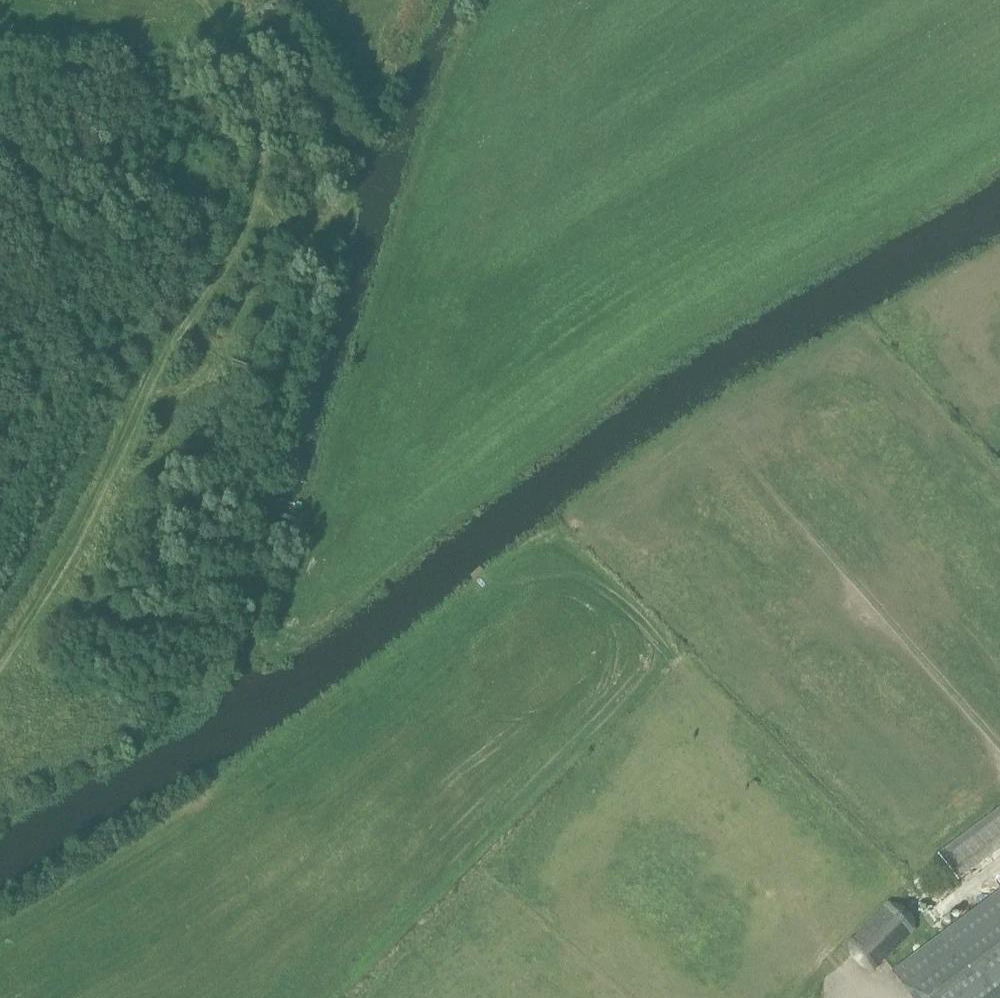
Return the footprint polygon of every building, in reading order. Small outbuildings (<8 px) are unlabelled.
[(938,854),(957,880),(999,848),(999,808),(938,854)] [(892,972),(911,997),(998,997),(999,997),(999,890),(892,972)] [(859,965),(874,969),(914,929),(911,917),(901,907),(888,903),(848,942),(851,956),(859,965)]
